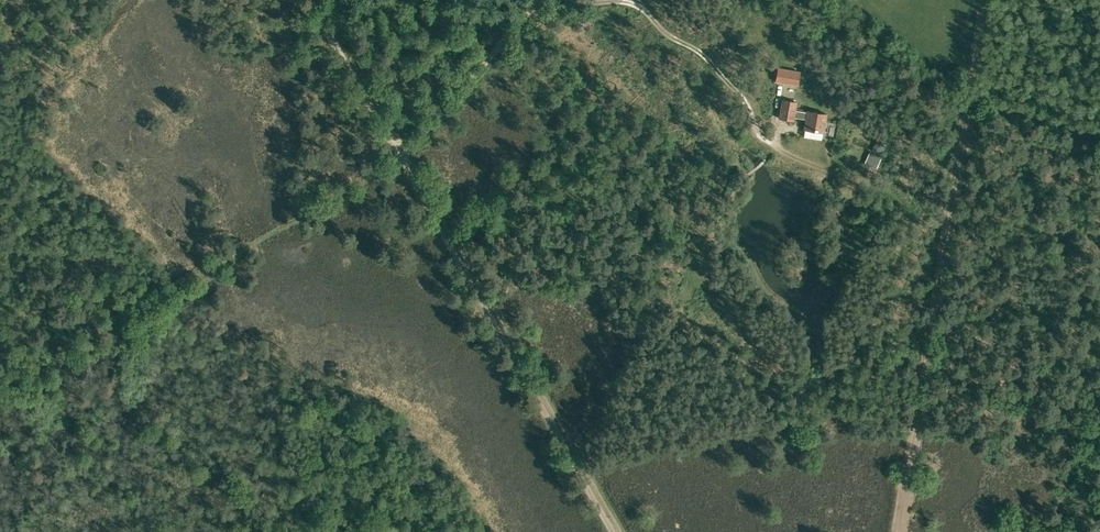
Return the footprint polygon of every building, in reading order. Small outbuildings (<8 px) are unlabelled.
[(777,82),(799,86),(801,72),(780,68),(777,82)] [(797,102),(783,99),(780,118),(793,121),(794,116),(807,118),(805,129),(823,132),(827,114),(808,111),(807,114),(795,111),(797,102)] [(876,154),(871,165),(877,168),(882,157),(876,154)]
